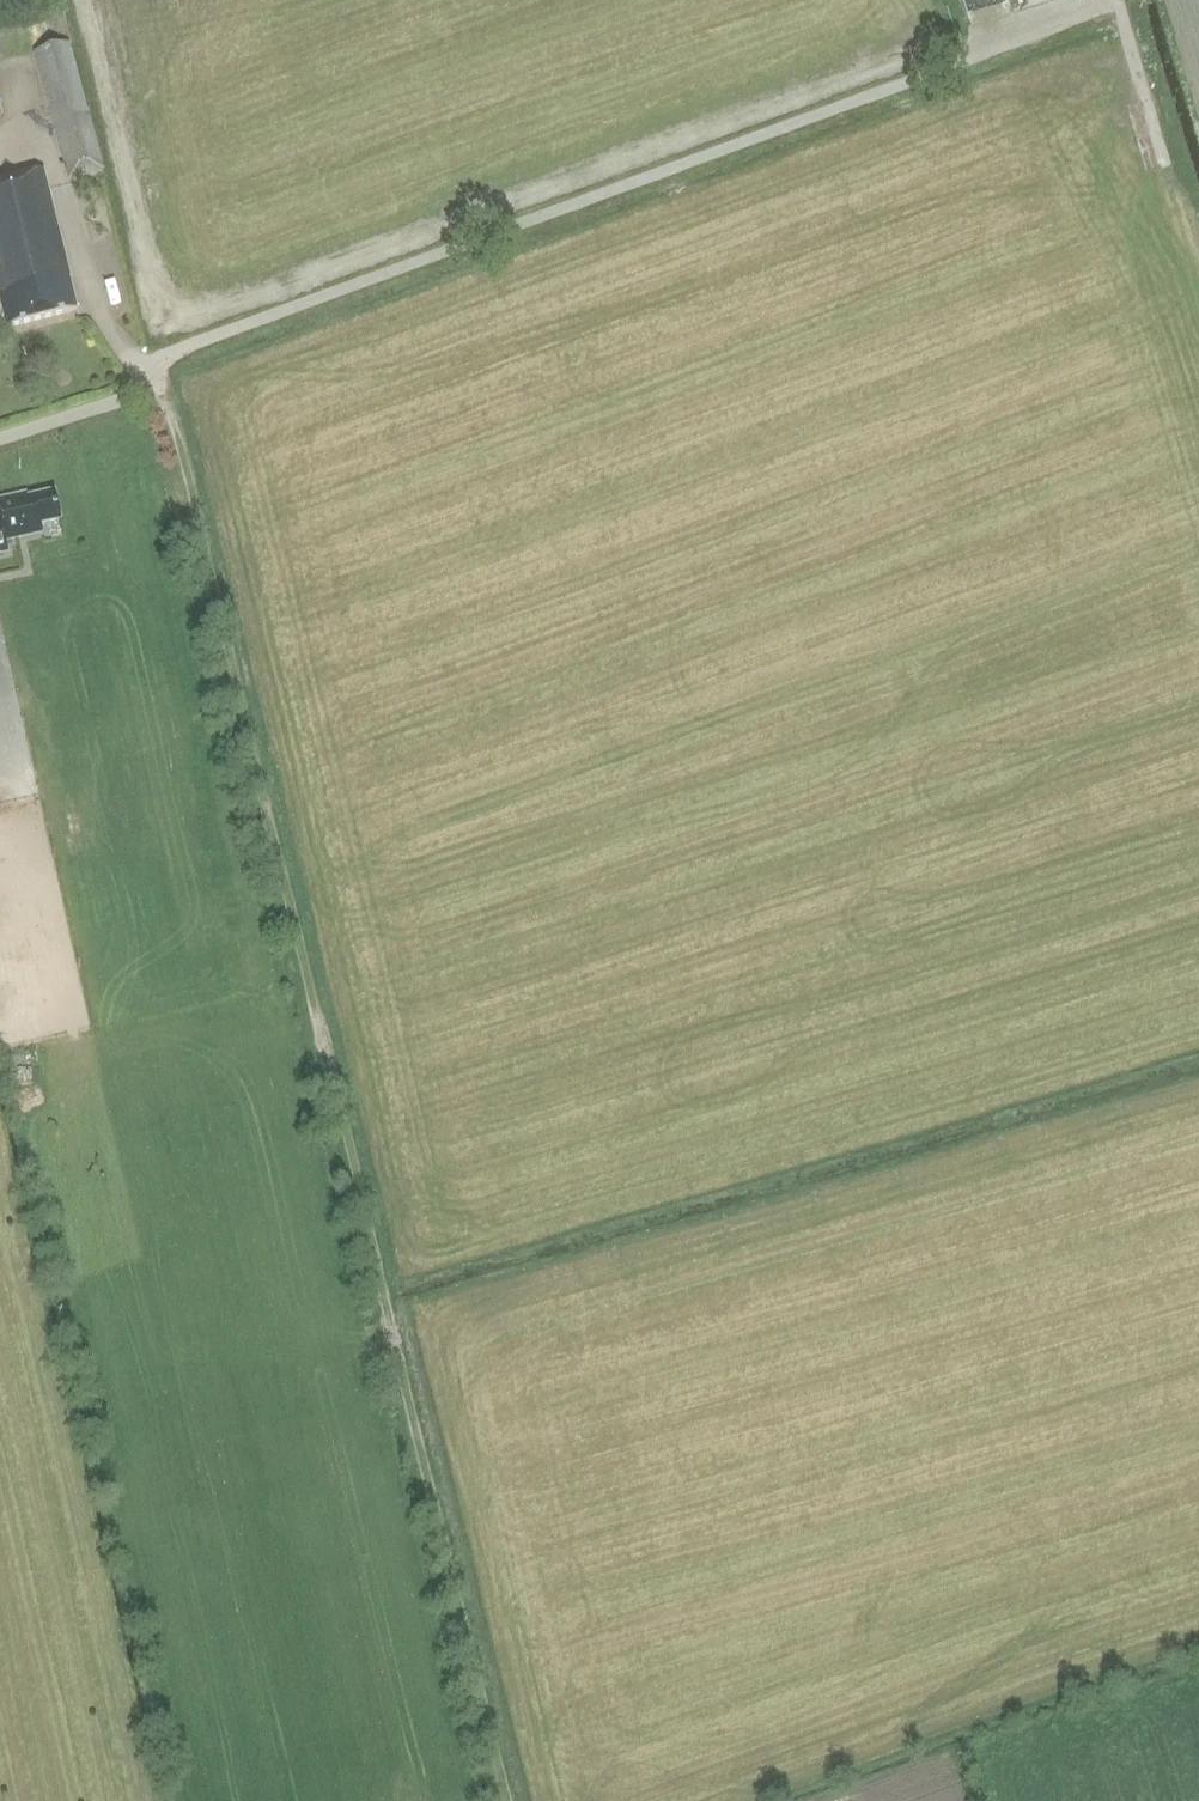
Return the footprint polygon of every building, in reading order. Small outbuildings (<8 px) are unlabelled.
[(1061,0),(1009,0),(1010,5),(1029,0),(1032,10),(1061,2),(1061,0)] [(70,44),(50,49),(35,53),(71,182),(105,173),(70,44)] [(0,298),(3,308),(4,308),(9,327),(77,310),(43,171),(0,182),(0,297),(0,298)] [(60,520),(54,493),(16,501),(16,497),(0,500),(0,552),(4,551),(2,541),(42,532),(40,524),(60,520)]
